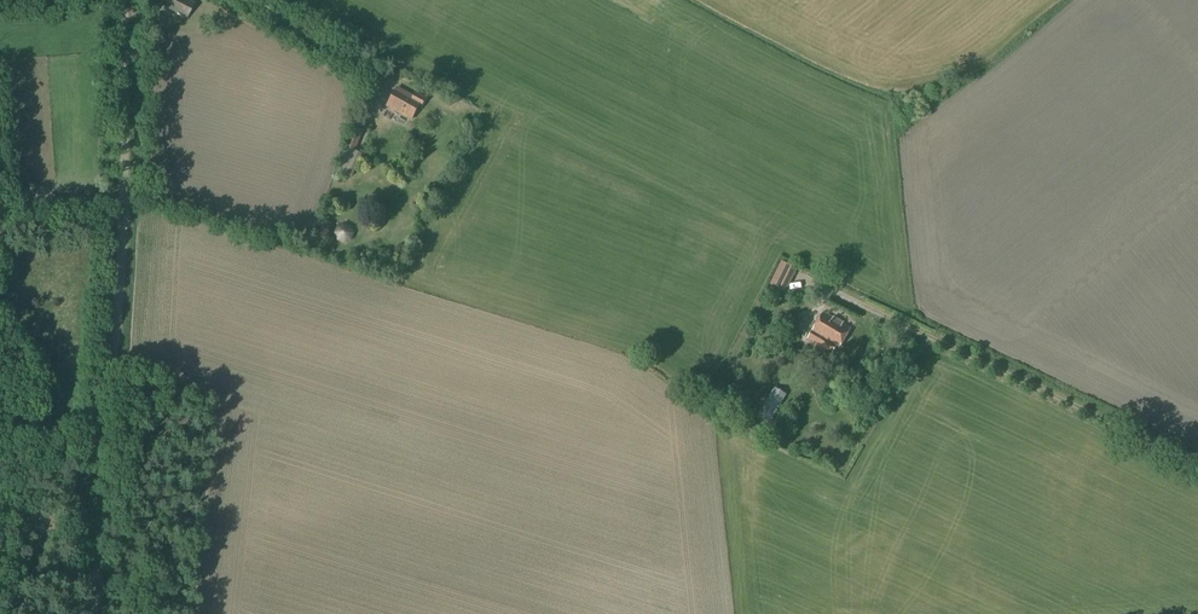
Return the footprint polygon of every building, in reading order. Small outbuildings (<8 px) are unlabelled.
[(192,4),(183,0),(168,0),(165,6),(185,17),(192,4)] [(411,120),(421,102),(396,88),(386,106),(411,120)] [(352,177),(362,154),(355,151),(363,131),(353,127),(338,163),(335,170),(352,177)] [(344,243),(351,241),(354,234),(351,226),(344,223),(337,226),(334,233),(337,241),(344,243)] [(774,285),(791,293),(802,267),(785,260),(774,285)] [(831,318),(822,313),(808,337),(833,351),(836,347),(838,349),(850,329),(841,324),(842,323),(832,317),(831,318)] [(769,422),(785,395),(773,388),(758,416),(769,422)]
